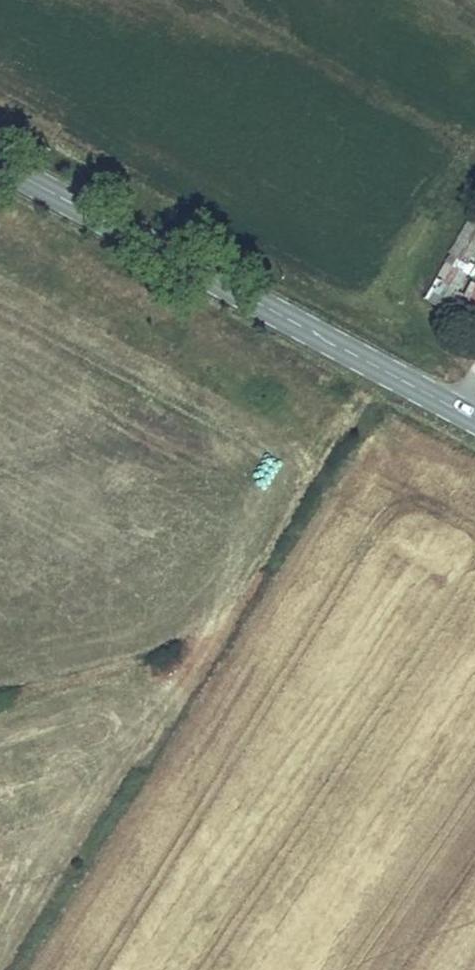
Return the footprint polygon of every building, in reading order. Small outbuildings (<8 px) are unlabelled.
[(442,286),(462,294),(474,260),(474,226),(466,222),(442,286)]
